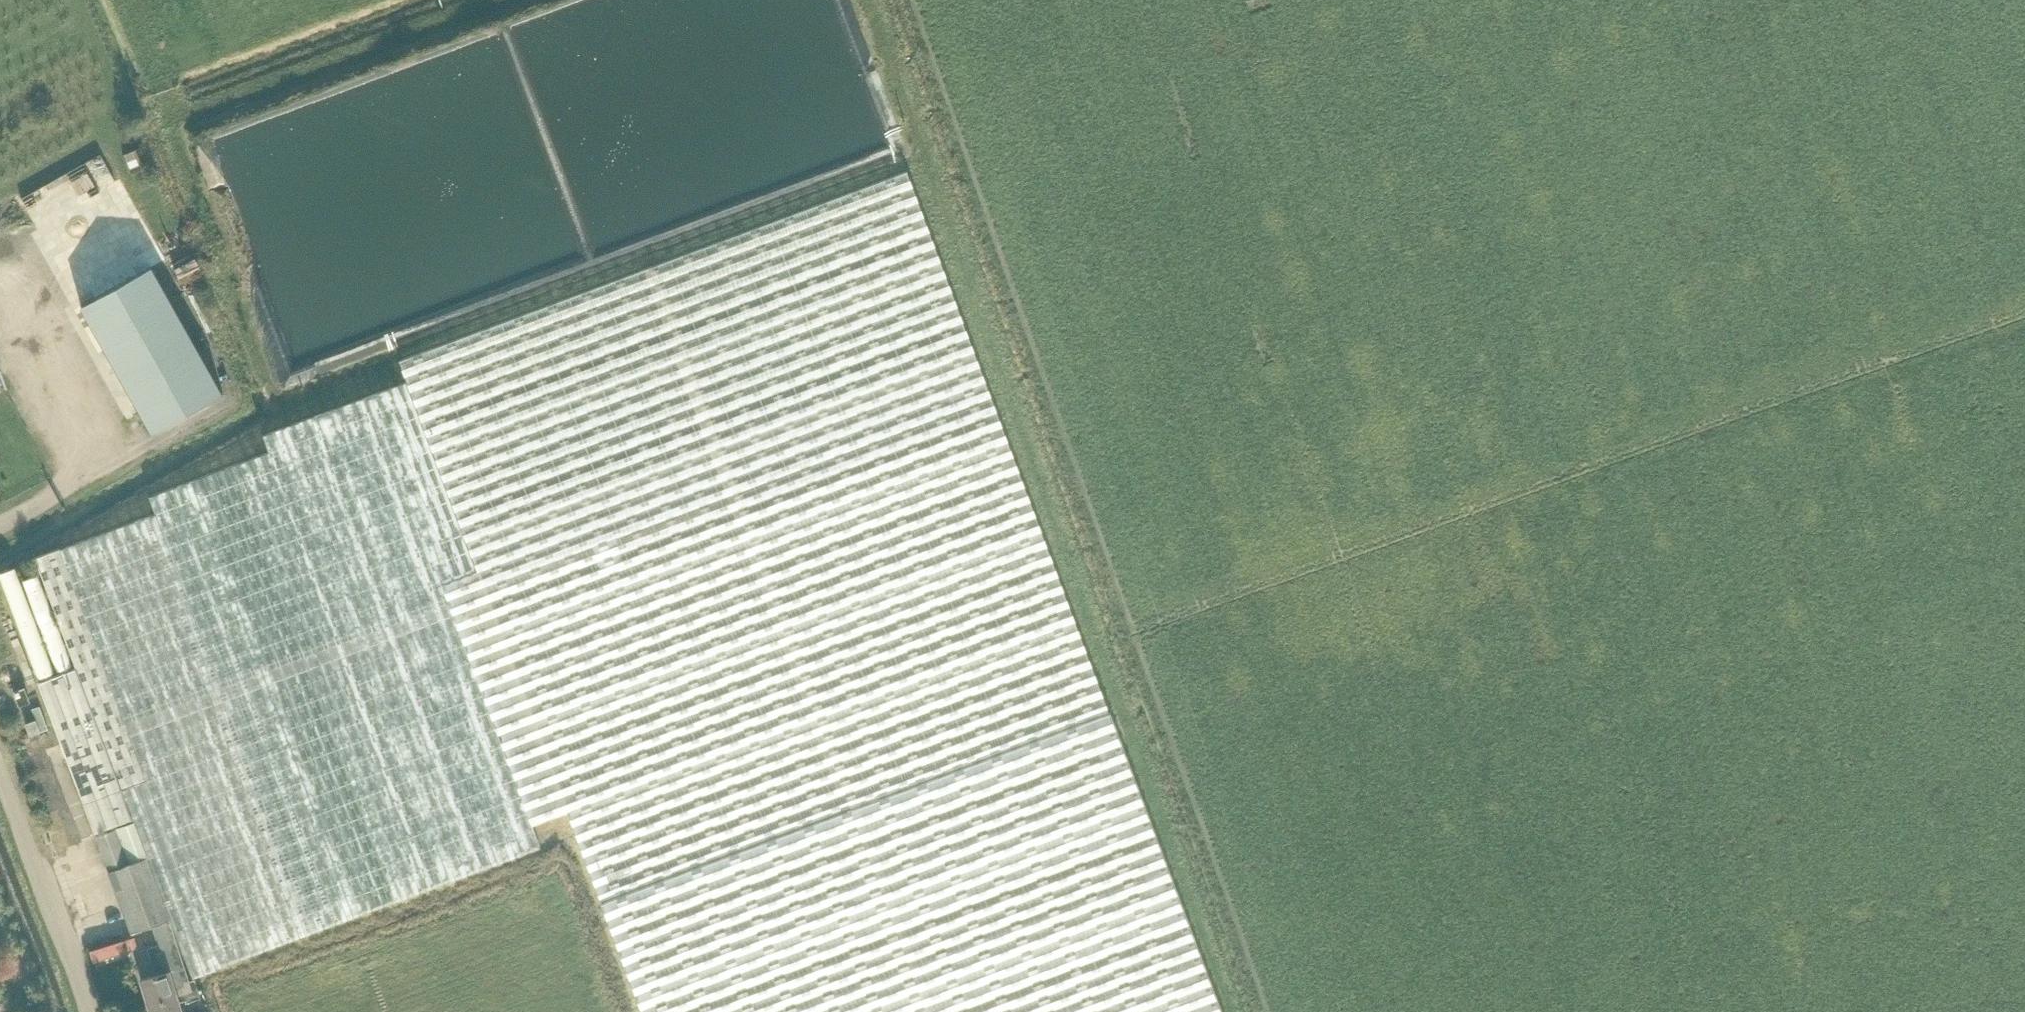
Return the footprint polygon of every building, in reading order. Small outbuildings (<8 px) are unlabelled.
[(135,149),(124,155),(130,169),(142,163),(135,149)] [(371,393),(262,434),(268,451),(152,495),(149,496),(155,513),(34,558),(75,667),(40,680),(85,801),(96,831),(133,818),(134,821),(96,836),(132,931),(170,917),(192,978),(540,849),(532,824),(566,811),(641,1011),(1221,1011),(906,171),(398,361),(406,381),(371,393)] [(151,266),(80,307),(104,350),(175,309),(151,266)] [(30,703),(24,687),(13,691),(18,707),(30,703)] [(29,736),(40,732),(35,720),(25,724),(29,736)] [(139,979),(147,1004),(196,988),(194,979),(189,981),(189,980),(169,918),(151,924),(157,945),(147,948),(155,974),(139,979)] [(93,962),(137,948),(134,937),(90,951),(93,962)] [(199,997),(196,988),(147,1004),(149,1011),(183,1011),(180,1003),(186,1001),(186,1003),(200,999),(199,997)]
